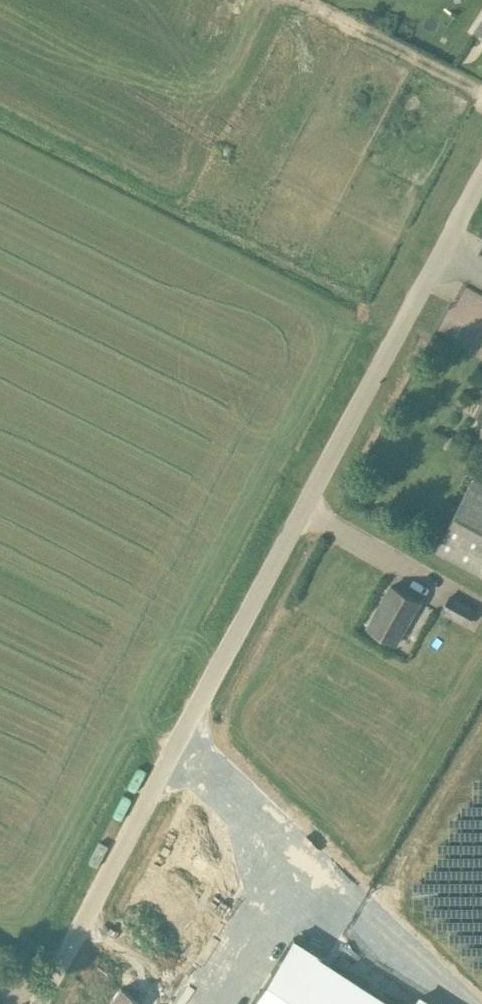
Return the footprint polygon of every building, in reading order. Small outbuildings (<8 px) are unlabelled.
[(439,556),(481,579),(481,486),(479,484),(439,556)] [(387,591),(365,633),(391,647),(414,605),(387,591)] [(250,1003),(397,1003),(293,937),(250,1003)] [(148,1000),(122,984),(110,1003),(146,1003),(148,1000)] [(422,995),(417,1003),(437,1003),(422,995)]
